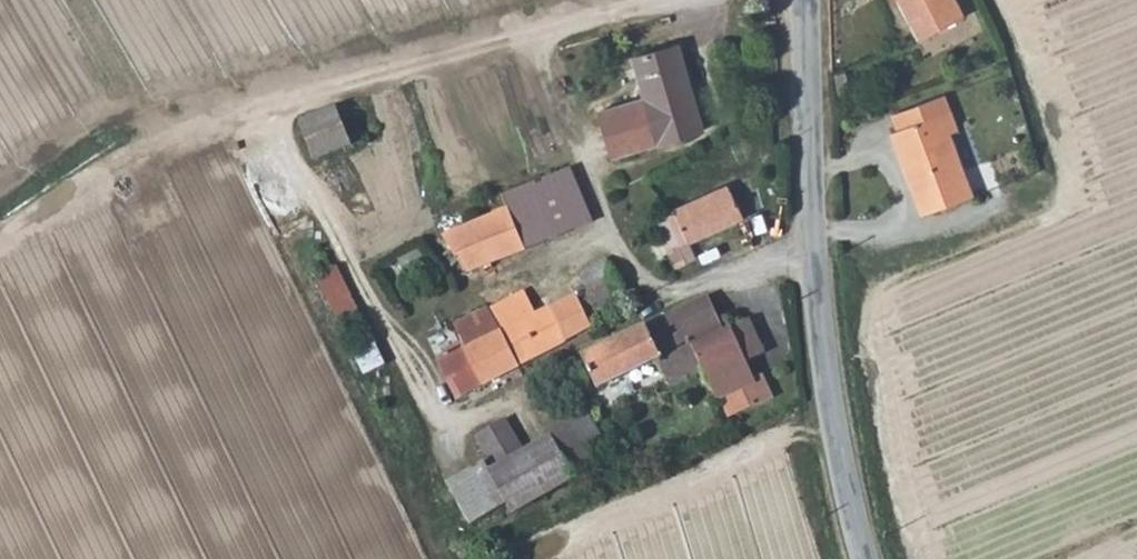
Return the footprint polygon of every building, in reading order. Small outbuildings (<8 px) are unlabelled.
[(911,23),(916,21),(923,36),(963,19),(955,0),(901,0),(911,23)] [(620,172),(662,152),(704,131),(666,52),(624,73),(641,109),(600,129),(620,172)] [(927,120),(903,129),(893,132),(923,215),(978,196),(954,133),(963,130),(949,93),(921,104),(927,120)] [(921,104),(897,113),(903,129),(927,120),(921,104)] [(340,108),(300,122),(313,160),(353,146),(340,108)] [(558,181),(577,173),(572,162),(553,170),(558,181)] [(505,191),(509,201),(558,181),(553,170),(505,191)] [(592,206),(577,173),(558,181),(578,225),(596,217),(592,206)] [(509,201),(511,207),(528,247),(578,225),(558,181),(509,201)] [(731,184),(655,219),(677,268),(698,259),(690,242),(747,217),(731,184)] [(471,271),(528,247),(511,207),(443,237),(471,271)] [(576,295),(550,307),(567,342),(595,330),(592,323),(631,302),(607,259),(579,274),(592,298),(580,303),(576,295)] [(345,321),(365,310),(343,268),(323,278),(345,321)] [(519,366),(567,342),(550,307),(537,314),(526,291),(489,309),(519,366)] [(768,379),(759,383),(756,378),(748,362),(731,328),(725,329),(709,297),(581,357),(598,389),(660,360),(671,383),(704,368),(720,401),(723,400),(732,419),(778,398),(768,379)] [(457,398),(519,366),(489,309),(456,325),(465,347),(439,361),(457,398)] [(749,319),(731,328),(748,362),(765,354),(749,319)] [(767,374),(756,378),(759,383),(768,379),(767,374)] [(484,460),(461,473),(483,518),(508,504),(513,513),(594,468),(583,446),(605,434),(591,407),(567,419),(570,425),(525,451),(510,422),(480,438),(496,467),(490,470),(484,460)] [(472,524),(483,518),(461,473),(447,481),(472,524)]
